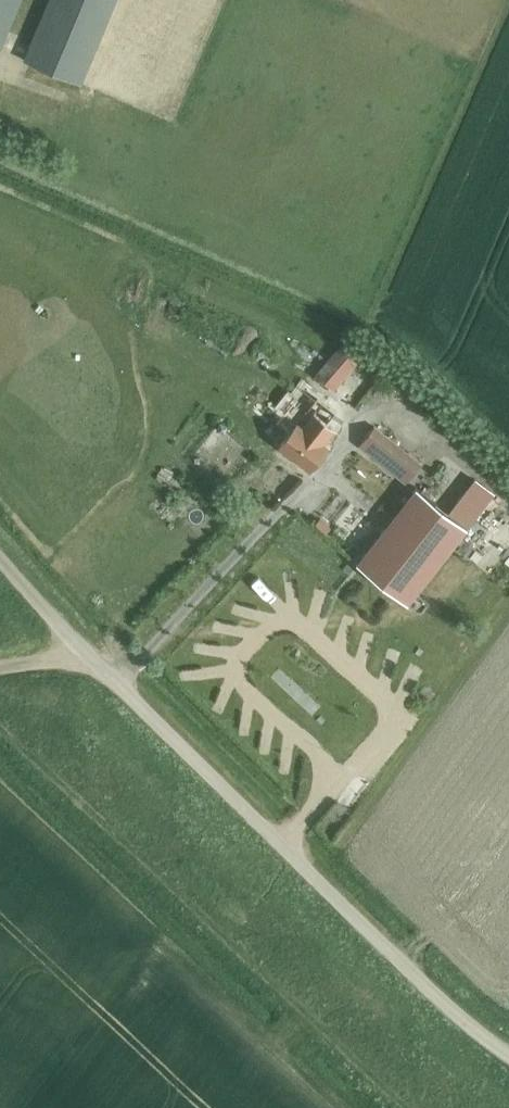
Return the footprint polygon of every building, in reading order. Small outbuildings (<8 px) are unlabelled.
[(0,50),(21,0),(0,0),(0,49),(0,50)] [(33,40),(25,60),(81,84),(117,0),(50,0),(33,40)] [(338,346),(316,372),(334,389),(356,362),(338,346)] [(299,423),(282,444),(312,468),(328,447),(324,443),(335,429),(315,413),(304,427),(299,423)] [(410,481),(424,462),(375,423),(360,442),(410,481)] [(417,487),(357,562),(408,602),(415,593),(468,527),(494,494),(493,494),(474,478),(447,511),(417,487)] [(234,612),(256,617),(258,606),(237,601),(234,612)] [(191,669),(192,684),(216,684),(215,668),(191,669)] [(286,746),(284,773),(301,774),(302,746),(286,746)]
